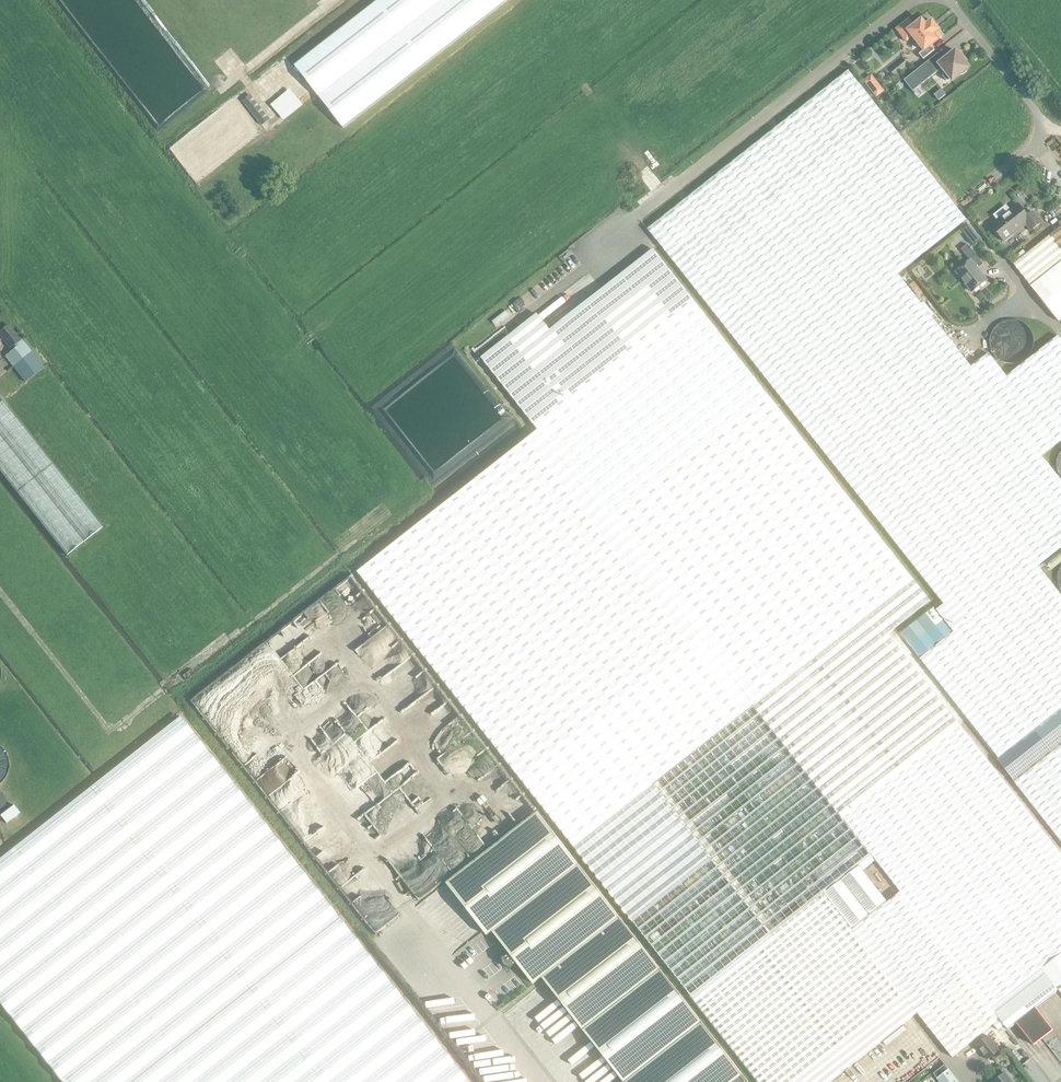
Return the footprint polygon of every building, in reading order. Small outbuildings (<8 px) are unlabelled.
[(295,65),(343,128),(508,0),(379,0),(295,65)] [(914,26),(911,22),(901,30),(909,40),(913,37),(924,51),(919,54),(924,59),(935,50),(931,46),(942,37),(938,31),(940,30),(932,21),(926,25),(922,20),(914,26)] [(952,81),(961,75),(963,75),(967,71),(968,69),(969,68),(956,51),(944,60),(938,53),(923,65),(932,76),(942,68),(945,72),(943,74),(943,77),(946,81),(949,81),(951,80),(952,81)] [(1038,567),(1060,549),(1060,482),(1042,457),(1060,442),(1060,340),(1058,336),(1006,377),(988,354),(971,367),(897,274),(966,220),(901,137),(848,70),(648,229),(700,295),(944,604),(936,610),(934,608),(900,634),(910,646),(908,647),(1014,781),(1060,841),(1060,597),(1038,567)] [(911,87),(913,86),(914,88),(921,83),(914,72),(905,78),(911,87)] [(865,81),(877,97),(884,91),(872,76),(865,81)] [(900,81),(895,85),(899,90),(904,86),(900,81)] [(251,94),(243,101),(262,126),(270,119),(251,94)] [(292,103),(282,111),(285,115),(296,107),(292,103)] [(896,111),(889,116),(893,121),(900,115),(896,111)] [(1013,234),(1026,225),(1031,231),(1041,223),(1032,212),(1026,216),(1021,210),(1022,209),(1018,203),(1010,209),(1010,210),(991,225),(1004,243),(1014,235),(1013,234)] [(971,226),(963,233),(966,237),(970,242),(978,236),(974,231),(971,226)] [(1013,264),(1058,322),(1060,320),(1060,226),(1013,264)] [(970,260),(955,271),(972,292),(987,281),(977,269),(983,265),(967,245),(961,249),(970,260)] [(826,891),(858,864),(870,853),(754,706),(914,580),(653,249),(550,331),(537,314),(481,358),(538,430),(358,572),(523,781),(696,1002),(775,940),(770,934),(826,891)] [(14,346),(21,341),(8,325),(0,331),(0,337),(10,350),(14,346)] [(16,348),(5,356),(25,382),(43,367),(27,346),(26,347),(21,341),(14,346),(16,348)] [(68,555),(102,527),(0,397),(0,472),(66,556),(68,555)] [(895,644),(889,636),(932,602),(916,582),(754,706),(804,769),(870,853),(902,894),(993,1010),(1043,971),(1059,990),(1060,992),(1060,854),(1040,828),(1041,827),(974,743),(895,644)] [(323,647),(292,675),(305,689),(336,661),(323,647)] [(304,726),(328,763),(350,750),(347,746),(338,731),(329,736),(327,733),(330,731),(320,716),(304,726)] [(180,717),(0,859),(0,1004),(62,1081),(467,1081),(180,717)] [(470,754),(486,772),(497,763),(484,748),(480,752),(476,748),(470,754)] [(4,821),(19,812),(13,803),(0,812),(0,815),(4,821)] [(538,812),(447,884),(487,935),(492,931),(508,953),(502,958),(504,964),(510,969),(517,963),(533,984),(542,978),(582,1029),(660,968),(538,812)] [(397,851),(397,867),(406,880),(414,892),(420,892),(417,888),(421,885),(421,881),(415,880),(415,840),(418,844),(424,840),(421,840),(419,836),(403,846),(397,851)] [(952,1057),(994,1025),(998,1030),(1005,1025),(993,1010),(902,894),(888,904),(858,864),(826,891),(855,928),(852,930),(952,1057)] [(621,1078),(624,1081),(749,1081),(743,1075),(660,968),(582,1029),(621,1078)] [(1059,990),(1043,971),(993,1010),(1005,1025),(1009,1030),(1017,1023),(1034,1045),(1053,1030),(1036,1008),(1059,990)] [(1000,1051),(989,1036),(977,1046),(988,1060),(1000,1051)] [(945,1065),(933,1074),(940,1081),(959,1081),(945,1065)] [(993,1081),(1013,1081),(1005,1072),(993,1081)]
